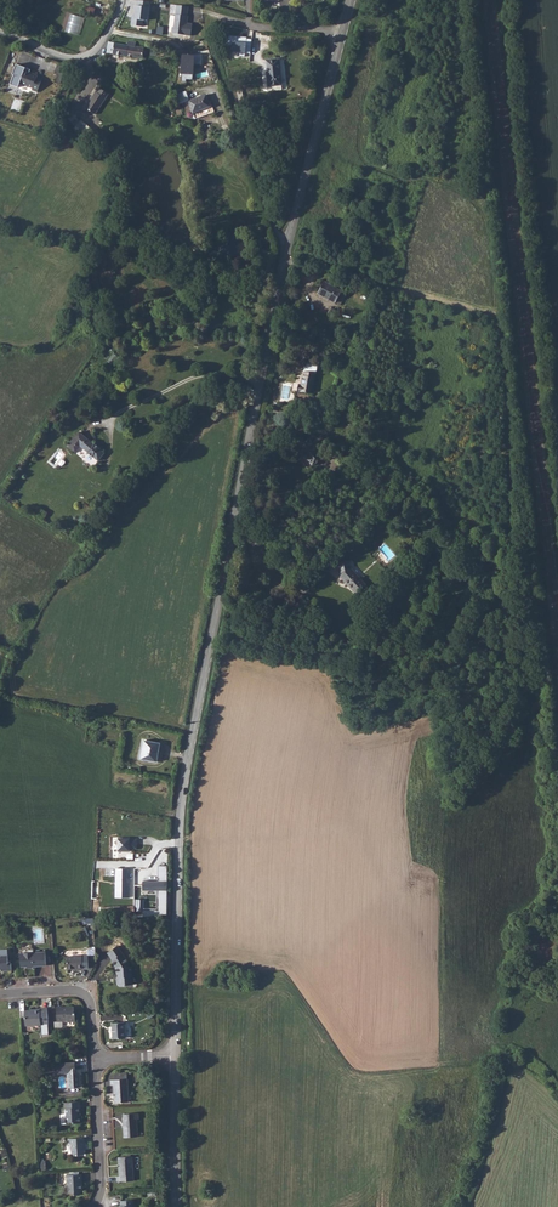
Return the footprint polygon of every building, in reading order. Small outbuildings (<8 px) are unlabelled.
[(151,2),(139,0),(138,6),(136,6),(135,17),(132,17),(131,25),(144,27),(145,21),(149,21),(151,2)] [(188,7),(177,5),(176,14),(174,26),(172,27),(172,32),(173,34),(191,36),(192,24),(187,23),(185,23),(185,20),(188,20),(188,16),(187,16),(188,7)] [(95,9),(86,6),(85,12),(93,15),(95,9)] [(71,14),(66,31),(80,35),(85,18),(71,14)] [(247,37),(228,35),(227,45),(232,46),(232,52),(239,53),(239,56),(245,57),(246,53),(251,54),(252,39),(247,39),(247,37)] [(115,43),(109,42),(107,53),(143,58),(144,48),(135,47),(136,42),(129,40),(128,46),(115,44),(115,43)] [(194,55),(181,53),(180,81),(186,82),(185,78),(192,79),(194,55)] [(282,85),(279,59),(265,60),(268,87),(269,87),(282,85)] [(32,90),(37,92),(42,80),(37,78),(38,75),(32,74),(32,75),(29,74),(31,70),(24,67),(16,64),(13,75),(14,75),(10,85),(18,88),(20,83),(23,85),(33,88),(32,90)] [(66,68),(58,65),(55,73),(59,75),(63,77),(66,68)] [(85,107),(95,115),(109,94),(99,88),(96,92),(95,92),(85,107)] [(192,111),(195,119),(215,112),(212,106),(210,106),(206,95),(182,103),(183,106),(184,105),(187,113),(192,111)] [(75,129),(88,140),(95,132),(81,120),(80,122),(76,127),(75,129)] [(105,141),(95,132),(88,140),(99,149),(105,141)] [(317,296),(335,306),(341,294),(324,284),(317,296)] [(299,391),(314,393),(316,372),(305,371),(304,376),(303,375),(302,384),(300,384),(299,391)] [(78,413),(72,409),(67,415),(73,420),(78,413)] [(79,431),(67,446),(75,453),(81,447),(98,461),(105,452),(79,431)] [(306,461),(310,468),(321,461),(310,441),(299,448),(302,455),(302,456),(305,462),(306,461)] [(339,575),(353,592),(363,584),(349,566),(347,559),(337,561),(338,569),(339,569),(339,572),(339,573),(340,574),(339,575)] [(160,743),(146,741),(143,759),(157,762),(160,743)] [(129,851),(129,849),(137,849),(137,838),(118,838),(118,851),(129,851)] [(159,915),(166,915),(166,866),(158,866),(159,882),(143,882),(143,891),(159,891),(159,915)] [(98,881),(94,881),(92,881),(91,899),(100,900),(101,881),(98,881)] [(147,910),(147,900),(137,900),(136,910),(147,910)] [(120,986),(126,986),(126,984),(132,984),(132,977),(133,977),(132,967),(130,967),(129,963),(118,946),(107,953),(112,960),(112,961),(116,968),(117,973),(118,973),(118,978),(117,978),(117,984),(120,986)] [(0,970),(3,971),(12,971),(11,963),(8,963),(7,949),(0,949),(0,970)] [(46,965),(45,952),(20,953),(20,965),(21,967),(27,967),(28,968),(33,968),(34,966),(46,965)] [(78,970),(83,969),(89,968),(88,956),(67,957),(68,969),(78,968),(78,970)] [(74,1013),(74,1007),(62,1008),(62,1007),(56,1007),(57,1021),(62,1021),(62,1020),(67,1020),(67,1022),(75,1021),(75,1013),(74,1013)] [(48,1025),(47,1008),(40,1008),(40,1009),(34,1010),(34,1011),(25,1011),(25,1026),(48,1025)] [(113,1039),(125,1038),(124,1022),(112,1023),(113,1039)] [(68,1088),(81,1087),(80,1072),(75,1072),(75,1063),(57,1064),(58,1074),(68,1073),(68,1088)] [(115,1074),(115,1080),(111,1080),(111,1085),(114,1085),(115,1103),(129,1102),(127,1073),(115,1074)] [(80,1108),(80,1102),(65,1103),(65,1109),(66,1109),(67,1114),(65,1115),(66,1122),(73,1122),(73,1124),(80,1123),(80,1116),(81,1116),(81,1112),(80,1112),(80,1108)] [(124,1138),(138,1137),(137,1119),(138,1119),(138,1113),(123,1114),(124,1119),(123,1119),(124,1138)] [(78,1155),(84,1154),(84,1143),(85,1143),(85,1138),(68,1139),(69,1144),(72,1144),(72,1156),(78,1156),(78,1155)] [(117,1182),(134,1181),(132,1156),(118,1157),(120,1176),(117,1176),(117,1182)] [(74,1193),(74,1195),(80,1195),(82,1193),(81,1184),(82,1184),(81,1175),(67,1175),(67,1185),(68,1185),(68,1193),(74,1193)]
